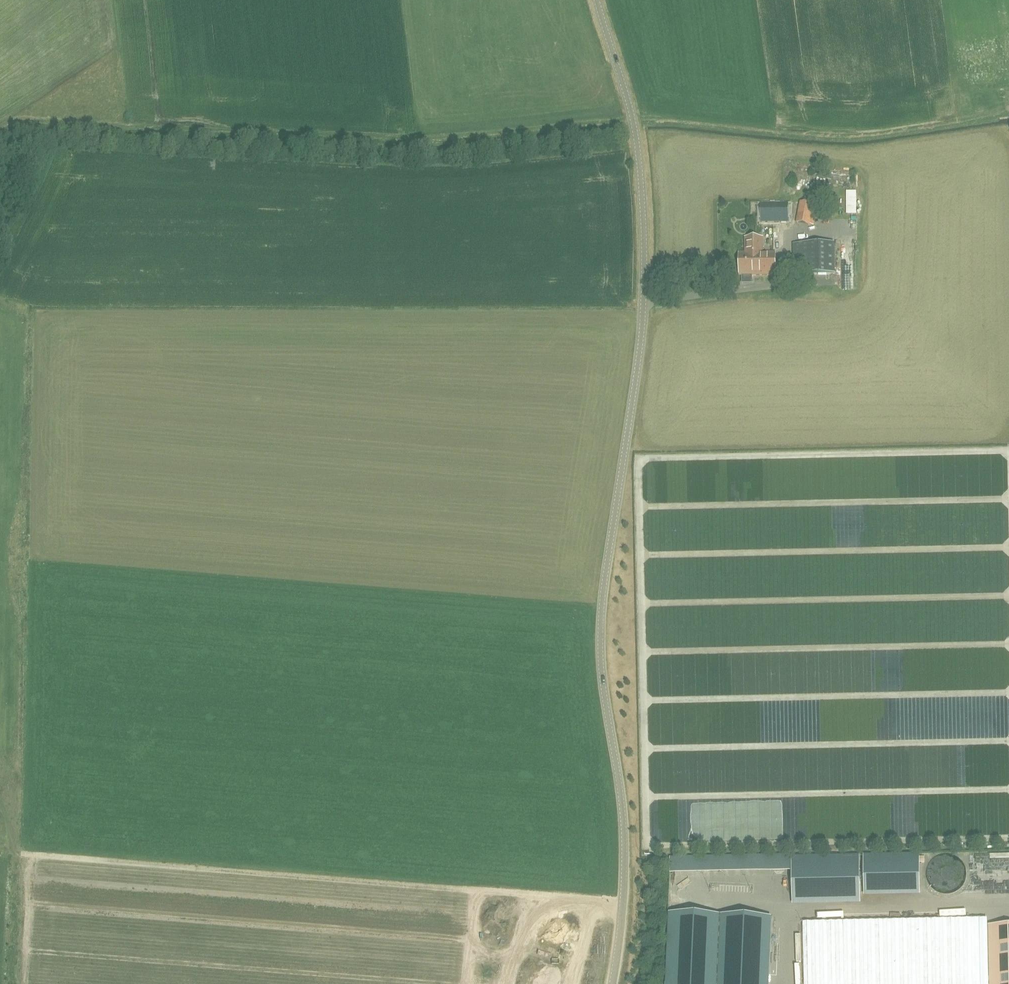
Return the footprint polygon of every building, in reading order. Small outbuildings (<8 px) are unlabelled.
[(810,180),(811,169),(799,168),(798,180),(810,180)] [(857,213),(857,191),(846,191),(846,213),(857,213)] [(810,225),(814,204),(800,201),(796,223),(810,225)] [(762,222),(788,222),(788,204),(762,204),(762,222)] [(834,243),(793,243),(794,274),(835,273),(834,243)] [(762,244),(746,244),(746,253),(740,253),(740,274),(742,274),(742,283),(752,283),(752,274),(775,274),(775,253),(762,253),(762,244)] [(932,887),(936,890),(942,893),(949,893),(955,891),(960,888),(964,882),(966,876),(966,870),(964,864),(960,859),(955,856),(949,854),(943,854),(937,856),(932,860),(929,865),(927,870),(927,876),(928,882),(932,887)] [(670,873),(793,871),(793,858),(792,855),(669,858),(670,873)] [(918,856),(864,857),(865,897),(919,895),(918,856)] [(793,871),(793,904),(859,903),(858,857),(793,858),(793,871)] [(725,899),(725,890),(715,890),(715,899),(725,899)] [(971,920),(803,922),(804,983),(1008,983),(1008,926),(972,927),(971,920)] [(667,983),(768,983),(770,928),(669,924),(667,983)]
